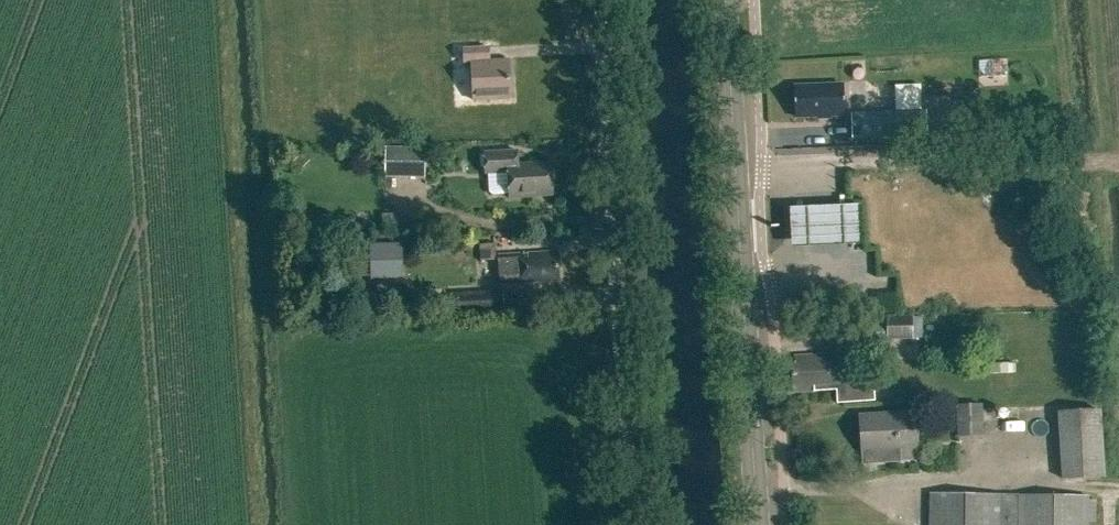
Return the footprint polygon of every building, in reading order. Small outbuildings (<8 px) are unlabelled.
[(489,48),(462,49),(463,62),(471,62),(473,100),(510,99),(509,60),(489,61),(489,48)] [(794,96),(791,98),(792,105),(795,108),(795,117),(845,115),(843,84),(794,86),(794,96)] [(911,112),(853,114),(854,138),(912,137),(911,112)] [(383,178),(423,179),(424,149),(384,148),(383,178)] [(549,163),(517,165),(516,151),(484,153),(485,173),(507,172),(509,198),(551,195),(549,163)] [(859,242),(857,205),(788,208),(790,246),(859,242)] [(382,214),(383,228),(392,228),(391,214),(382,214)] [(495,244),(480,245),(480,261),(496,260),(495,244)] [(370,281),(402,281),(401,245),(369,246),(370,281)] [(557,252),(498,256),(500,284),(559,281),(557,252)] [(502,293),(451,295),(452,314),(502,312),(502,293)] [(866,315),(866,341),(887,340),(913,340),(912,314),(886,315),(866,315)] [(796,365),(792,365),(793,391),(836,389),(837,402),(873,400),(872,378),(847,380),(846,366),(836,366),(835,355),(795,357),(796,365)] [(1017,364),(991,364),(991,374),(1017,374),(1017,364)] [(955,407),(955,439),(981,439),(980,407),(955,407)] [(1060,482),(1103,479),(1099,411),(1055,413),(1060,482)] [(915,413),(859,416),(861,452),(898,450),(898,460),(917,459),(915,413)] [(930,524),(1086,524),(1086,496),(931,493),(930,524)]
